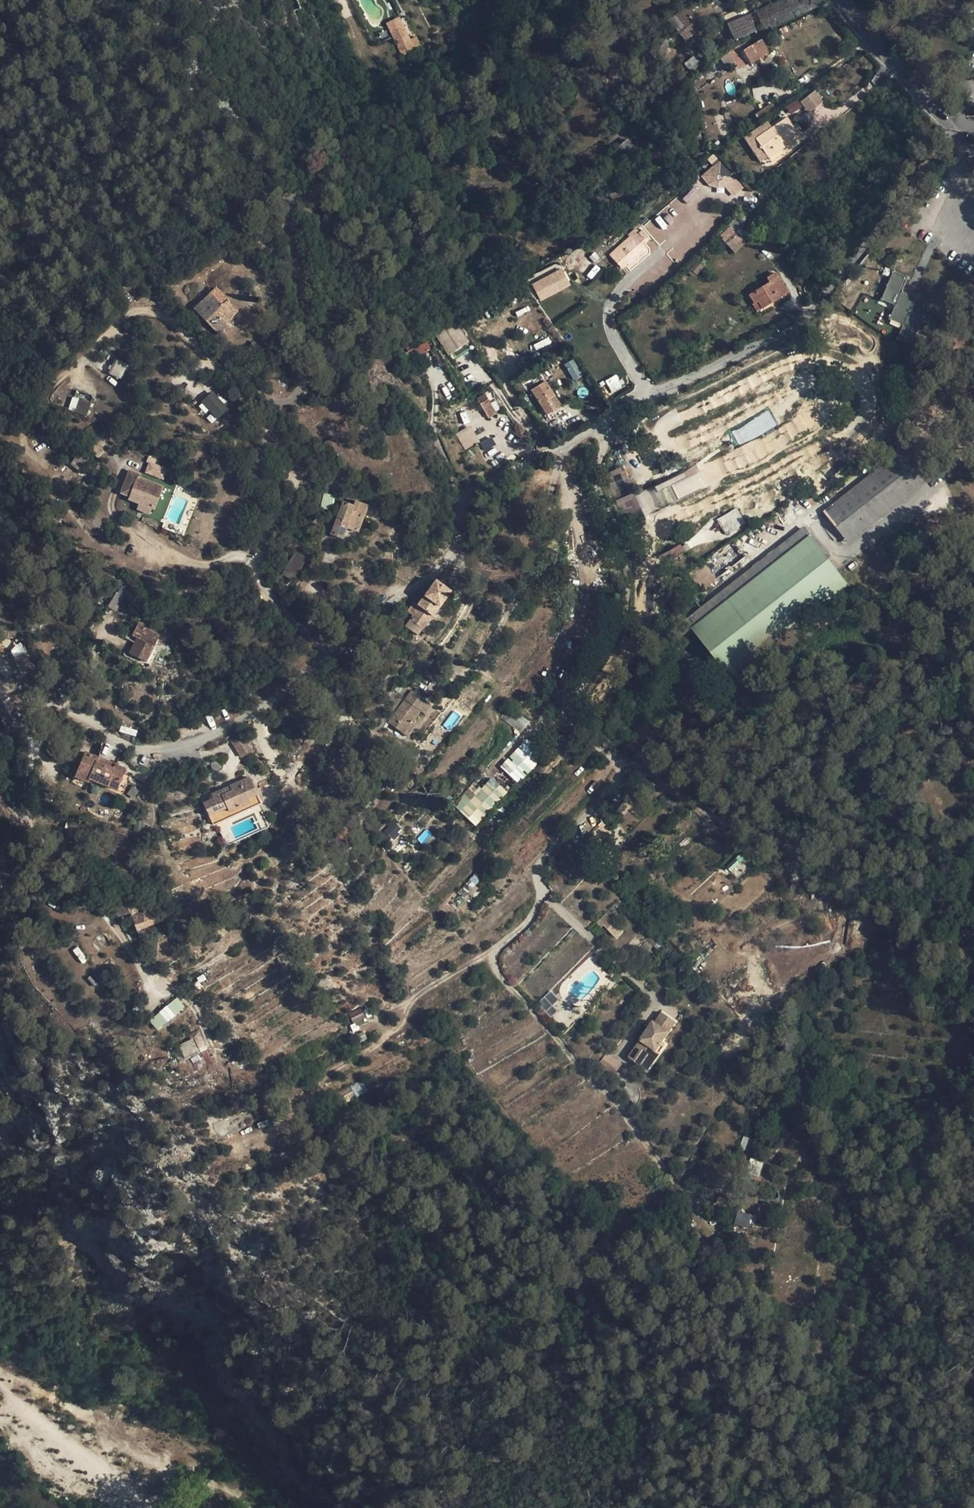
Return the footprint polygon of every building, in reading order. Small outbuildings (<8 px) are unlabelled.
[(755,11),(764,31),(821,6),(818,0),(780,0),(755,11)] [(667,22),(685,41),(703,26),(687,7),(676,14),(667,22)] [(727,24),(734,41),(756,31),(749,15),(727,24)] [(398,20),(386,25),(401,57),(419,48),(414,39),(408,42),(398,20)] [(768,53),(761,39),(751,46),(758,59),(768,53)] [(758,59),(751,46),(740,52),(748,65),(758,59)] [(641,50),(633,60),(643,68),(651,58),(641,50)] [(735,70),(744,66),(734,50),(726,55),(735,70)] [(694,56),(684,64),(690,72),(700,64),(694,56)] [(808,112),(823,101),(815,89),(799,101),(808,112)] [(682,100),(685,109),(690,107),(688,98),(682,100)] [(785,106),(789,114),(802,108),(798,100),(785,106)] [(760,123),(777,111),(773,105),(756,116),(760,123)] [(750,130),(760,123),(756,116),(745,123),(750,130)] [(788,118),(755,140),(767,158),(781,148),(779,146),(782,144),(798,133),(788,118)] [(687,121),(692,142),(701,140),(696,119),(687,121)] [(688,132),(685,120),(676,122),(679,134),(688,132)] [(636,150),(628,140),(619,148),(627,157),(636,150)] [(689,160),(687,148),(678,150),(680,162),(689,160)] [(663,159),(658,151),(648,158),(654,166),(663,159)] [(608,168),(617,160),(612,154),(602,161),(608,168)] [(733,196),(743,186),(717,160),(701,176),(717,192),(723,186),(733,196)] [(552,170),(549,162),(537,165),(539,173),(552,170)] [(581,191),(590,183),(584,176),(575,184),(581,191)] [(663,183),(660,178),(660,179),(659,179),(650,185),(653,190),(663,183)] [(613,200),(622,192),(616,185),(607,192),(613,200)] [(633,209),(643,201),(639,196),(629,204),(633,209)] [(572,218),(571,208),(559,210),(560,220),(572,218)] [(606,224),(617,218),(614,213),(603,220),(606,224)] [(719,237),(735,253),(746,243),(741,238),(749,230),(738,219),(719,237)] [(647,237),(641,231),(636,236),(641,242),(647,237)] [(644,252),(634,240),(619,253),(630,265),(644,252)] [(703,267),(697,261),(690,269),(696,275),(703,267)] [(696,275),(690,269),(687,273),(694,278),(696,275)] [(908,277),(893,271),(881,300),(895,306),(889,319),(903,325),(897,339),(912,346),(926,317),(910,311),(916,297),(902,292),(908,277)] [(540,300),(568,286),(560,272),(533,286),(540,300)] [(787,292),(775,274),(768,278),(770,282),(750,295),(754,303),(758,300),(762,308),(787,292)] [(216,288),(210,293),(223,306),(228,300),(216,288)] [(210,293),(193,309),(218,335),(227,326),(225,323),(238,311),(228,300),(223,306),(210,293)] [(758,300),(754,303),(751,304),(756,312),(762,308),(758,300)] [(540,307),(530,314),(535,320),(545,314),(540,307)] [(447,323),(451,329),(459,324),(455,319),(447,323)] [(442,325),(433,331),(437,338),(447,331),(442,325)] [(411,339),(403,342),(406,349),(414,346),(411,339)] [(127,364),(115,358),(108,374),(120,380),(127,364)] [(564,364),(573,380),(582,375),(573,359),(564,364)] [(616,374),(605,380),(611,393),(622,387),(616,374)] [(544,381),(530,390),(547,416),(556,410),(549,399),(554,396),(544,381)] [(93,395),(75,388),(68,410),(86,416),(93,395)] [(213,394),(203,402),(217,418),(227,410),(213,394)] [(485,394),(476,398),(483,410),(491,405),(485,394)] [(549,399),(556,410),(561,406),(554,396),(549,399)] [(491,405),(483,410),(486,416),(495,411),(491,405)] [(770,411),(732,429),(739,444),(777,426),(770,411)] [(469,425),(455,434),(465,449),(479,441),(469,425)] [(334,449),(339,447),(335,437),(323,442),(330,458),(336,455),(334,449)] [(102,451),(98,447),(92,454),(97,458),(102,451)] [(336,455),(342,452),(339,447),(334,449),(336,455)] [(896,453),(822,511),(849,545),(923,487),(896,453)] [(91,464),(78,454),(71,463),(84,473),(91,464)] [(166,470),(148,463),(144,473),(163,480),(166,470)] [(624,466),(606,473),(616,499),(633,492),(624,466)] [(153,507),(161,488),(138,479),(140,475),(129,471),(120,493),(131,498),(130,498),(153,507)] [(326,493),(333,494),(335,489),(336,490),(339,478),(329,475),(326,493)] [(658,511),(678,501),(672,490),(667,479),(647,489),(652,500),(658,511)] [(315,490),(313,503),(319,504),(321,491),(315,490)] [(641,509),(633,493),(616,501),(623,517),(641,509)] [(333,498),(323,496),(320,508),(329,510),(333,498)] [(330,535),(342,539),(346,529),(357,533),(367,505),(355,500),(353,505),(342,501),(336,517),(334,524),(330,535)] [(725,534),(745,524),(737,508),(717,518),(725,534)] [(327,521),(334,524),(336,517),(330,514),(327,521)] [(179,525),(166,519),(163,528),(175,533),(179,525)] [(678,625),(684,634),(691,629),(809,536),(811,535),(804,526),(678,625)] [(809,536),(691,629),(729,677),(847,584),(809,536)] [(663,562),(685,552),(682,545),(660,555),(663,562)] [(296,576),(306,560),(296,554),(293,559),(286,569),(296,576)] [(282,567),(286,569),(293,559),(288,556),(282,567)] [(282,567),(280,571),(293,580),(296,576),(286,569),(282,567)] [(169,570),(156,571),(158,584),(170,583),(169,570)] [(445,571),(435,580),(427,590),(423,596),(417,605),(413,602),(407,611),(412,615),(408,620),(422,630),(450,591),(440,584),(449,575),(445,571)] [(115,612),(123,600),(114,594),(107,607),(115,612)] [(422,630),(408,620),(404,626),(419,635),(422,630)] [(137,638),(129,654),(146,663),(154,647),(153,647),(161,634),(138,621),(132,635),(137,638)] [(28,652),(16,657),(24,674),(35,669),(28,652)] [(327,697),(333,688),(327,685),(321,694),(327,697)] [(411,690),(387,723),(403,734),(412,722),(420,711),(425,715),(432,705),(411,690)] [(412,722),(403,734),(407,737),(416,725),(412,722)] [(239,733),(230,740),(241,757),(251,750),(239,733)] [(499,766),(518,784),(540,760),(522,743),(499,766)] [(85,752),(75,777),(88,783),(90,779),(116,791),(125,769),(115,764),(113,769),(97,761),(99,757),(85,752)] [(115,764),(99,757),(97,761),(113,769),(115,764)] [(408,771),(417,777),(424,768),(415,762),(408,771)] [(630,768),(625,774),(630,778),(635,772),(630,768)] [(202,804),(213,825),(261,803),(249,777),(210,795),(213,799),(202,804)] [(459,811),(475,826),(507,792),(491,777),(459,811)] [(387,793),(396,784),(392,780),(384,790),(387,793)] [(401,830),(396,825),(385,837),(390,842),(401,830)] [(605,843),(603,841),(608,836),(599,826),(594,831),(595,833),(583,846),(588,852),(590,850),(593,854),(605,843)] [(69,838),(56,834),(54,840),(66,845),(69,838)] [(727,869),(736,876),(746,863),(737,856),(727,869)] [(560,872),(553,863),(546,869),(553,878),(560,872)] [(470,877),(460,889),(467,895),(476,883),(470,877)] [(160,922),(154,907),(140,913),(134,898),(130,900),(127,895),(117,899),(124,915),(129,913),(136,931),(138,936),(149,932),(148,927),(160,922)] [(613,907),(597,925),(600,929),(603,926),(608,931),(617,924),(611,917),(616,911),(613,907)] [(617,924),(608,931),(616,940),(624,931),(617,924)] [(72,950),(81,963),(87,958),(78,946),(72,950)] [(282,952),(275,956),(282,967),(289,963),(282,952)] [(615,982),(609,978),(604,986),(610,990),(615,982)] [(164,1028),(183,1010),(172,999),(154,1018),(164,1028)] [(349,1014),(354,1023),(364,1018),(360,1009),(349,1014)] [(585,1023),(591,1016),(585,1011),(579,1017),(585,1023)] [(675,1022),(661,1013),(654,1023),(652,1021),(627,1057),(640,1066),(648,1054),(655,1059),(664,1046),(660,1043),(675,1022)] [(198,1047),(205,1045),(198,1031),(189,1035),(191,1039),(193,1037),(198,1047)] [(198,1047),(193,1037),(191,1039),(178,1045),(184,1058),(200,1050),(198,1047)] [(606,1053),(597,1064),(613,1077),(622,1064),(606,1053)] [(647,1071),(655,1059),(648,1054),(640,1066),(647,1071)] [(738,1211),(734,1223),(748,1227),(752,1214),(738,1211)]
